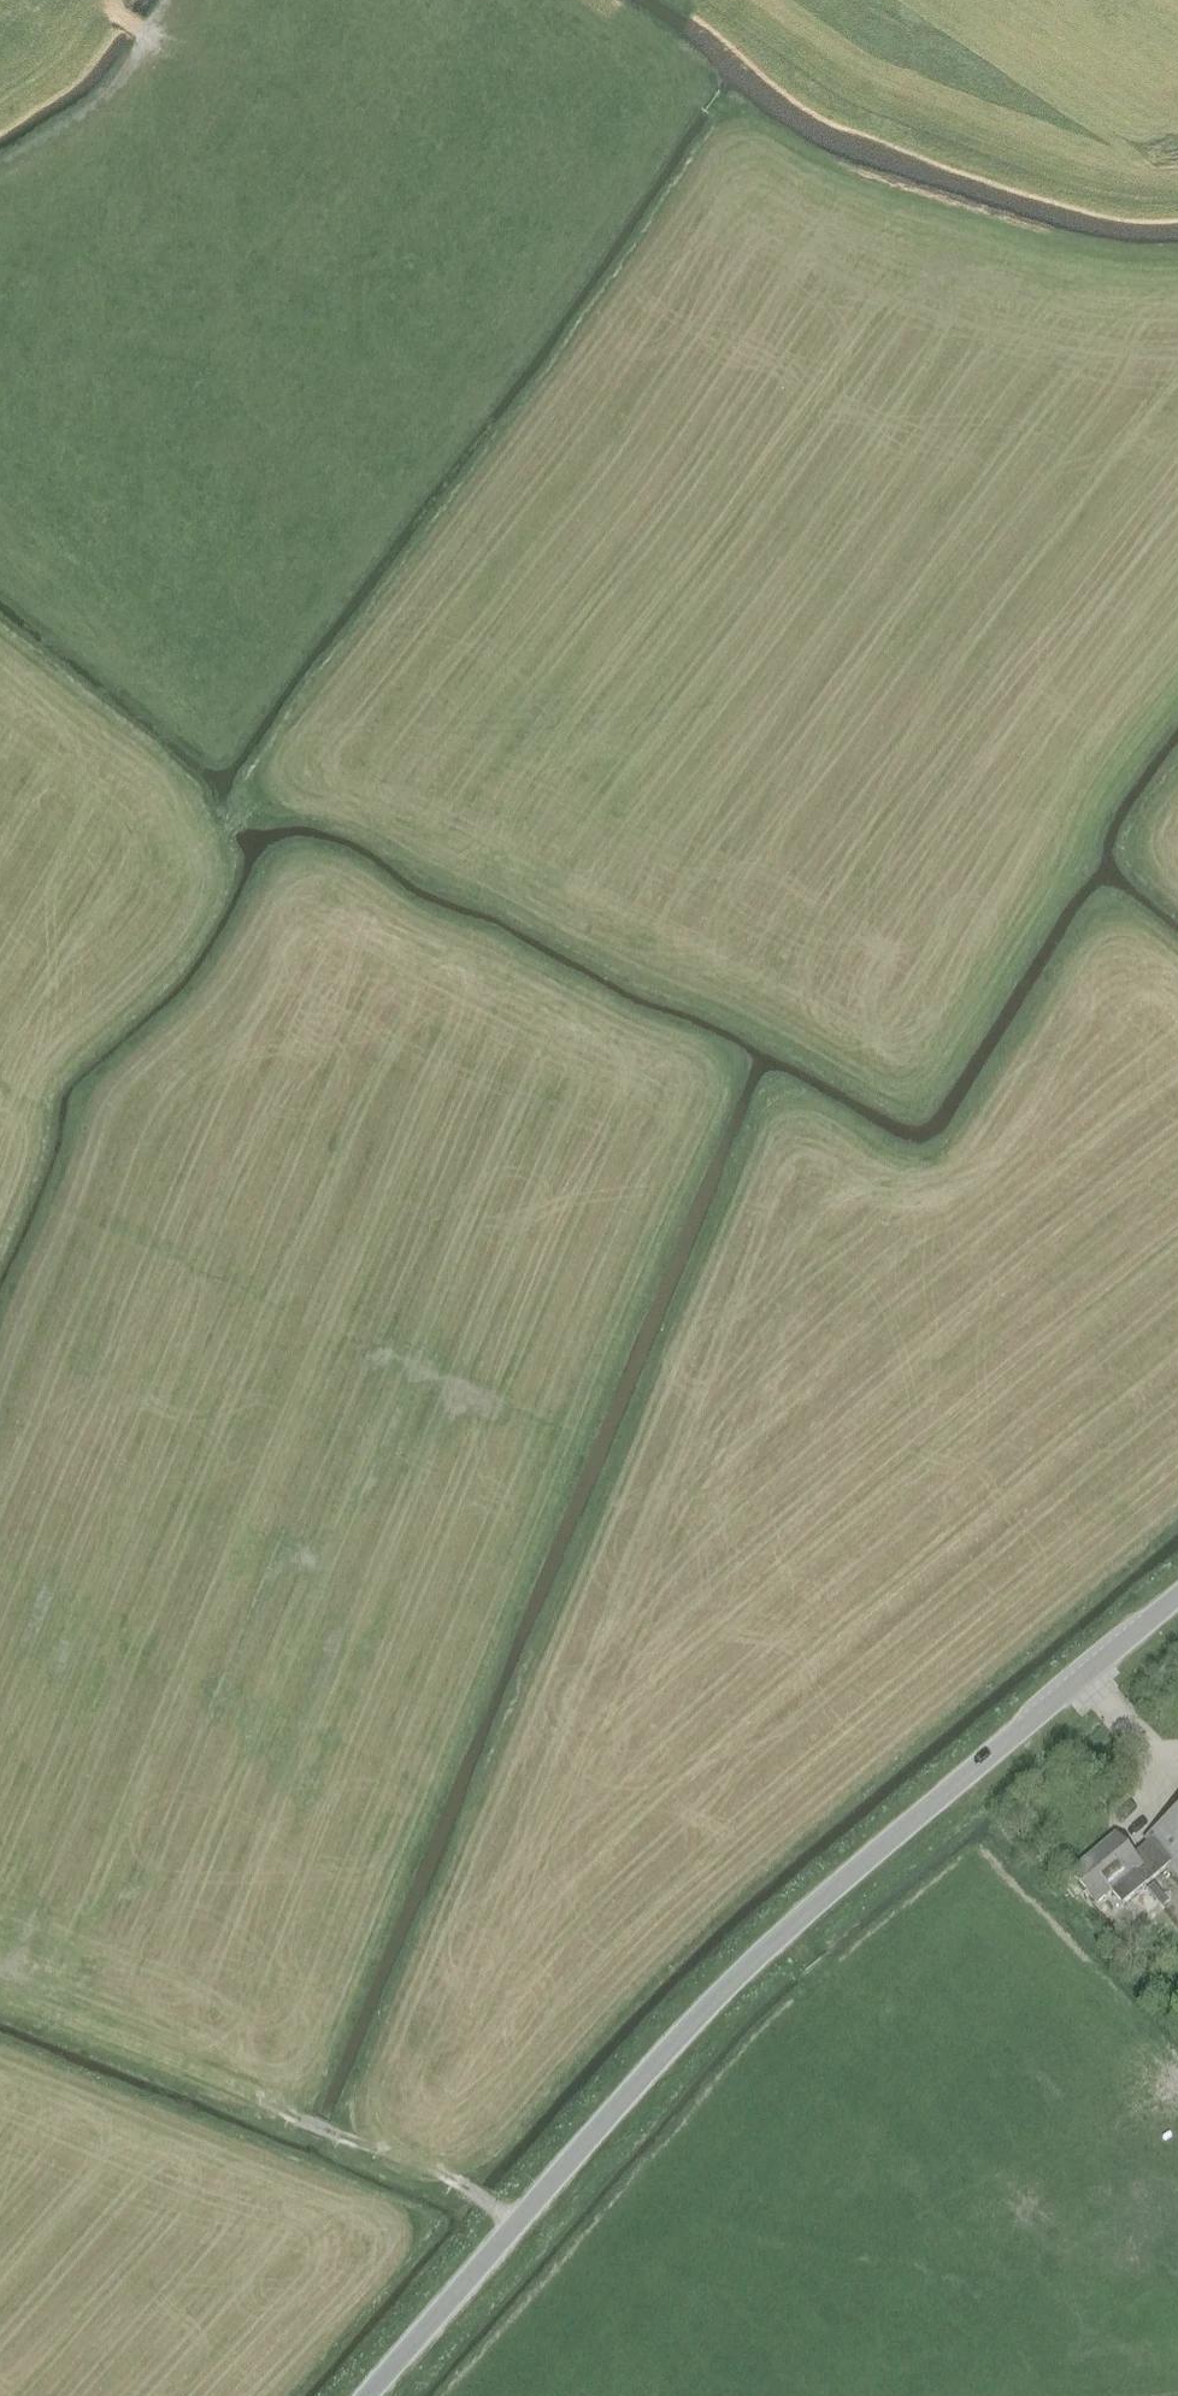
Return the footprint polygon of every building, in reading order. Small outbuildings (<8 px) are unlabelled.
[(1113,1889),(1125,1903),(1148,1884),(1169,1865),(1177,1876),(1177,1812),(1146,1839),(1149,1842),(1134,1855),(1118,1835),(1073,1874),(1097,1902),(1113,1889)]
